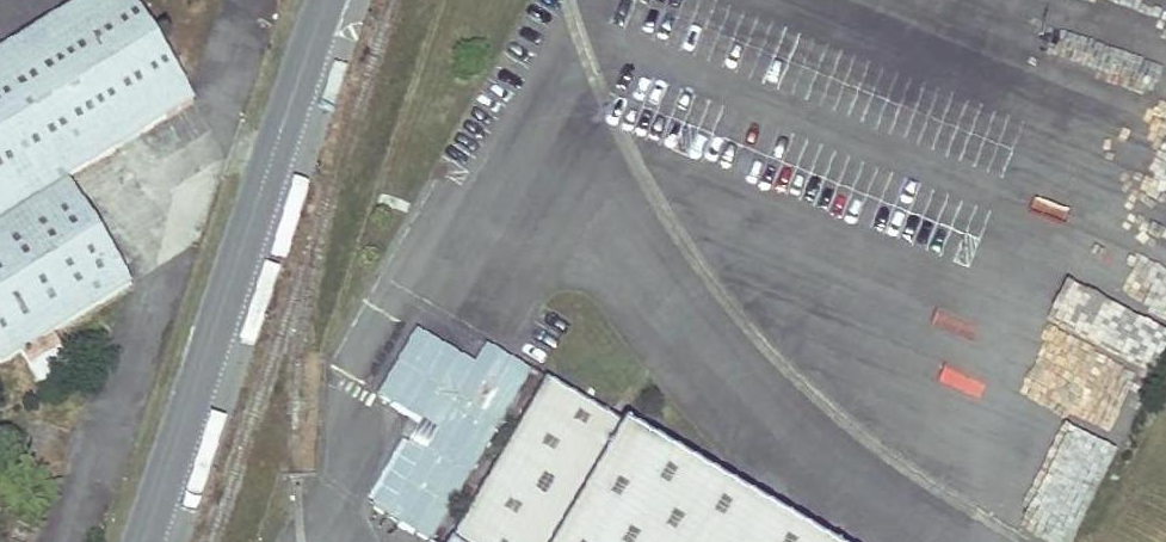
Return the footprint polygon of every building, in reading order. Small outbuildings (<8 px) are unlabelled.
[(89,307),(128,283),(65,179),(191,101),(130,0),(85,0),(0,52),(0,363),(19,352),(39,383),(70,364),(50,332),(89,307)] [(415,324),(375,390),(434,425),(422,444),(408,435),(368,502),(427,537),(520,386),(532,365),(485,338),(473,358),(415,324)] [(545,373),(445,541),(829,541),(545,373)]
